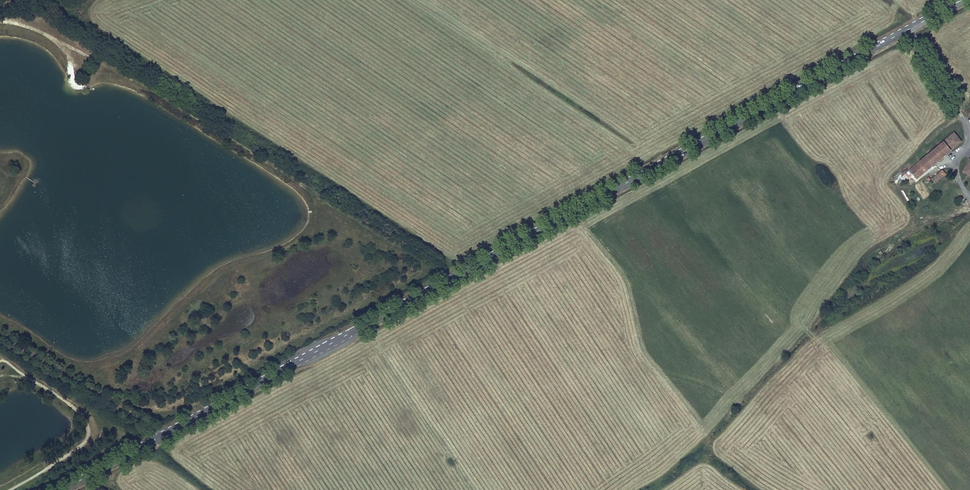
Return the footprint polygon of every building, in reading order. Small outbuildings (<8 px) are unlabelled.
[(941,144),(927,155),(909,171),(916,179),(961,142),(954,133),(941,144)] [(937,138),(923,150),(923,151),(927,155),(941,144),(937,138)] [(933,177),(937,181),(944,175),(940,170),(933,177)]
